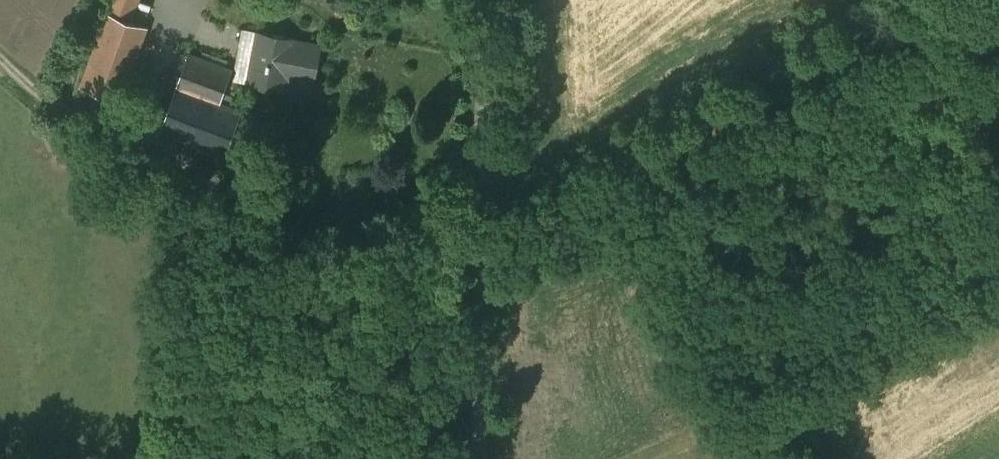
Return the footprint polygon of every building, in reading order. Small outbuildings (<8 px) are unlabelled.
[(109,13),(130,20),(137,0),(114,0),(109,13)] [(109,13),(108,13),(82,86),(121,101),(148,27),(130,20),(109,13)] [(249,83),(259,31),(244,28),(234,80),(249,83)] [(296,38),(259,31),(249,83),(287,90),(289,78),(315,83),(322,44),(296,40),(296,38)] [(189,53),(177,86),(221,102),(233,69),(189,53)] [(221,102),(177,86),(161,130),(226,154),(242,110),(221,102)]
